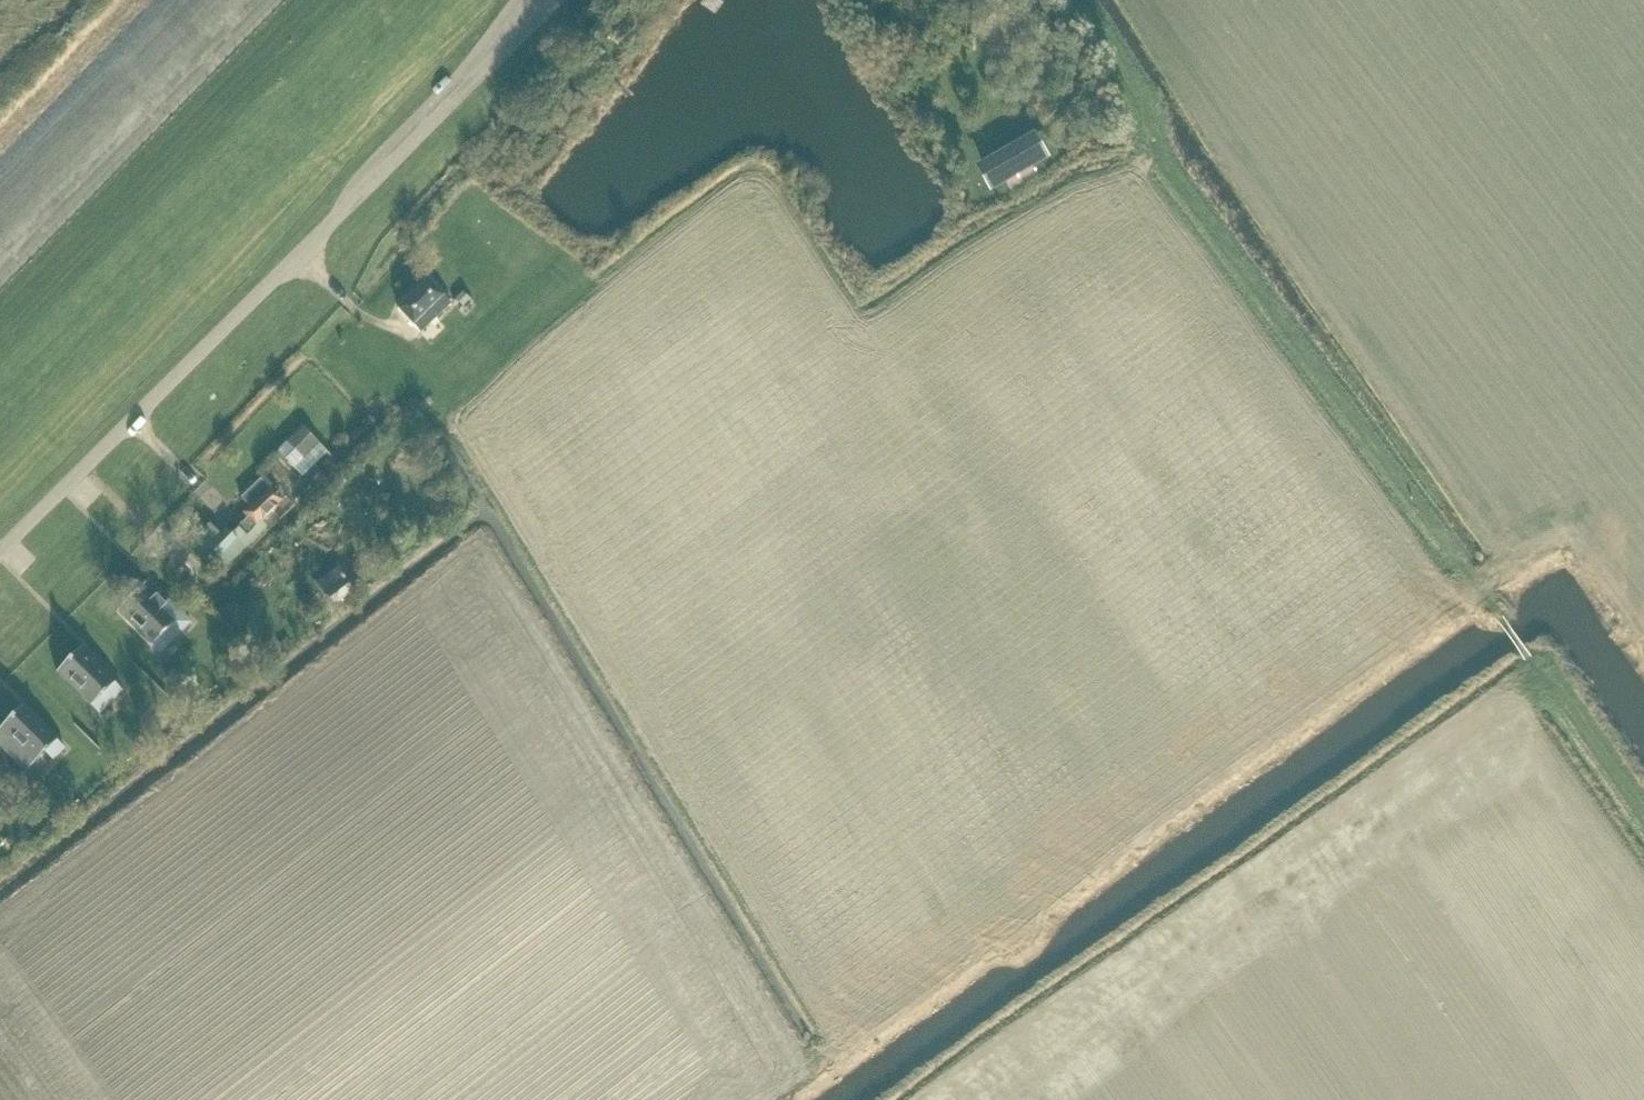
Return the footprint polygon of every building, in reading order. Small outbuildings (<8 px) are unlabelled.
[(977,169),(991,193),(1051,159),(1037,135),(977,169)] [(419,332),(450,303),(427,280),(398,309),(419,332)] [(462,308),(470,300),(462,292),(454,300),(462,308)] [(302,426),(277,451),(303,477),(327,452),(302,426)] [(190,543),(209,563),(210,563),(221,573),(245,550),(267,528),(262,523),(272,513),(280,521),(293,507),(285,498),(282,501),(269,488),(269,489),(261,480),(241,499),(249,508),(244,513),(248,517),(231,534),(226,529),(220,535),(209,524),(190,543)] [(333,604),(354,589),(337,567),(317,582),(333,604)] [(116,612),(151,647),(168,630),(176,638),(191,623),(168,601),(163,605),(157,599),(162,594),(148,580),(116,612)] [(82,646),(56,673),(91,707),(102,695),(110,703),(123,691),(93,662),(95,659),(82,646)] [(0,729),(0,732),(33,765),(45,754),(52,761),(65,749),(22,707),(0,729)]
